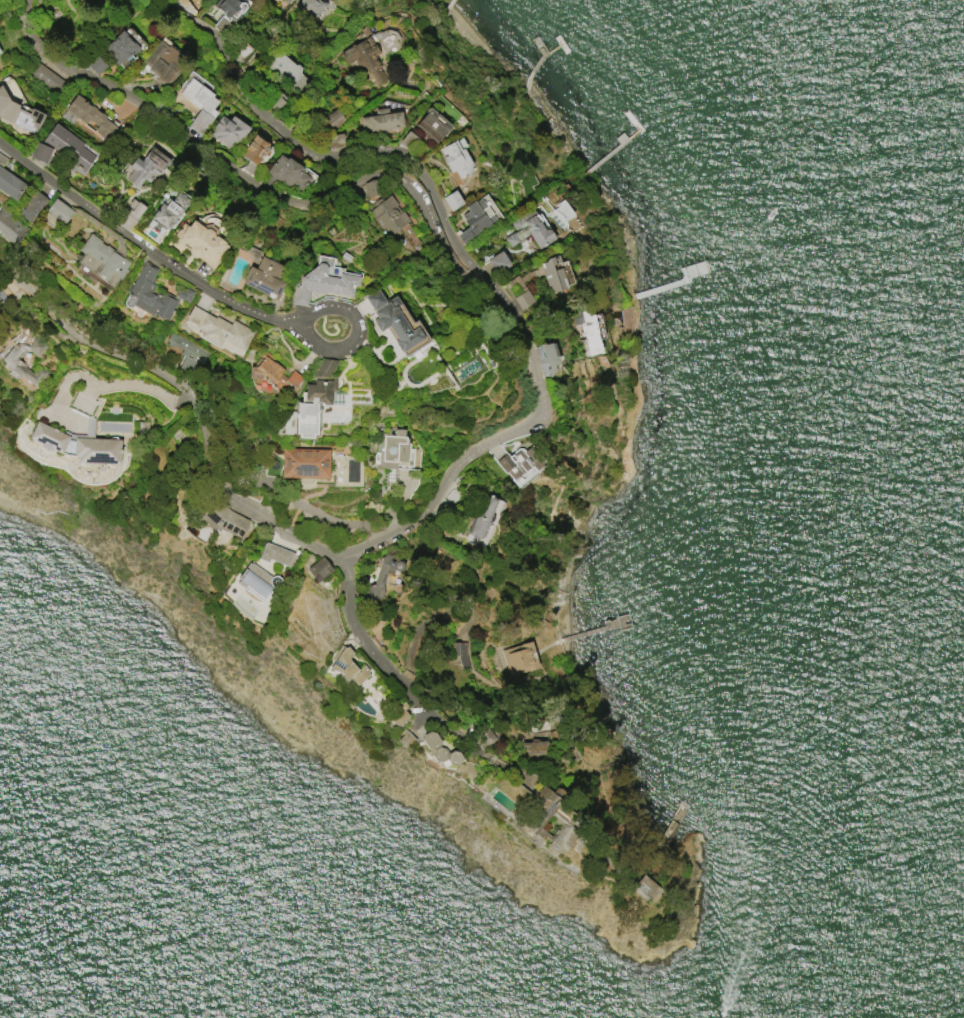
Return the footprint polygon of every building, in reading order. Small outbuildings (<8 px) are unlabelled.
[(217,6),(222,0),(235,0),(239,3),(242,2),(245,5),(245,8),(241,13),(238,13),(232,20),(217,8),(218,7),(217,6)] [(296,4),(298,0),(318,0),(322,3),(323,2),(324,2),(326,3),(326,5),(325,8),(322,8),(318,13),(317,12),(313,18),(312,17),(312,18),(304,13),(306,11),(302,9),(301,10),(298,8),(299,6),(296,4)] [(121,30),(138,48),(130,55),(129,54),(118,65),(102,49),(121,30)] [(342,54),(371,90),(387,77),(371,57),(378,51),(373,44),(374,43),(366,33),(342,54)] [(164,87),(154,79),(156,76),(147,69),(149,67),(141,61),(158,39),(167,46),(168,45),(182,56),(175,65),(179,68),(164,87)] [(302,69),(278,52),(268,68),(292,84),(302,69)] [(106,65),(96,75),(86,65),(96,55),(106,65)] [(67,83),(58,95),(27,73),(36,61),(67,83)] [(200,134),(188,125),(199,109),(178,94),(190,77),(213,94),(211,97),(217,101),(211,109),(216,112),(200,134)] [(34,134),(0,117),(0,85),(8,100),(20,106),(20,104),(30,109),(31,108),(44,114),(34,134)] [(264,101),(273,111),(286,100),(277,90),(264,101)] [(63,109),(75,94),(105,117),(104,118),(115,126),(114,128),(116,129),(106,141),(94,132),(95,131),(93,130),(96,126),(87,120),(84,124),(63,109)] [(400,111),(402,125),(361,132),(358,117),(374,115),(373,109),(386,107),(387,113),(400,111)] [(429,108),(450,125),(435,143),(429,138),(428,139),(422,135),(423,133),(414,126),(429,108)] [(324,114),(328,127),(342,122),(337,109),(324,114)] [(231,115),(249,127),(237,145),(232,141),(228,147),(207,132),(220,114),(228,120),(231,115)] [(42,141),(86,169),(97,152),(53,124),(42,141)] [(240,154),(254,134),(267,143),(265,146),(269,149),(264,156),(261,154),(259,157),(260,159),(256,165),(247,158),(244,159),(240,157),(240,154)] [(343,147),(342,135),(328,136),(328,148),(343,147)] [(453,170),(449,172),(441,157),(445,155),(440,147),(454,140),(459,149),(462,148),(471,165),(469,166),(471,171),(458,178),(453,170)] [(52,148),(36,142),(30,157),(46,163),(52,148)] [(125,177),(131,169),(128,167),(135,156),(140,160),(147,151),(144,149),(148,144),(169,160),(164,168),(170,173),(163,182),(154,176),(148,184),(143,180),(136,188),(129,182),(130,181),(125,177)] [(264,174),(279,154),(285,159),(287,157),(295,163),(295,162),(303,168),(301,170),(310,178),(300,191),(291,184),(288,188),(280,182),(278,184),(264,174)] [(15,201),(0,190),(0,167),(26,185),(15,201)] [(360,186),(367,197),(379,191),(372,179),(360,186)] [(17,213),(28,222),(46,199),(35,190),(17,213)] [(441,198),(454,190),(462,203),(449,211),(441,198)] [(368,210),(382,231),(389,226),(393,232),(408,221),(389,195),(368,210)] [(111,287),(77,262),(82,254),(77,250),(89,233),(100,240),(99,242),(104,246),(105,244),(113,250),(117,244),(113,241),(113,240),(84,218),(84,219),(77,214),(71,213),(63,225),(44,211),(54,198),(68,208),(69,206),(72,209),(81,210),(87,215),(87,214),(121,238),(121,237),(124,239),(122,242),(124,253),(122,256),(132,263),(119,280),(117,278),(111,287)] [(120,223),(129,229),(144,206),(135,200),(120,223)] [(166,229),(150,217),(161,202),(164,204),(166,201),(167,202),(168,200),(179,207),(175,212),(179,215),(172,225),(169,228),(168,227),(166,229)] [(550,211),(560,224),(573,214),(563,201),(550,211)] [(490,225),(476,234),(477,236),(463,245),(455,232),(458,230),(459,232),(467,227),(459,214),(465,210),(463,207),(471,202),(472,203),(474,202),(486,219),(491,216),(493,220),(488,223),(490,225)] [(8,241),(0,235),(0,232),(0,209),(1,208),(27,229),(16,243),(10,238),(8,241)] [(551,241),(538,249),(528,234),(522,238),(525,242),(519,245),(517,243),(509,248),(503,238),(513,232),(513,233),(516,231),(510,221),(530,208),(535,215),(532,216),(536,223),(538,222),(544,231),(545,229),(546,230),(549,229),(553,236),(551,237),(552,238),(550,240),(551,241)] [(160,235),(146,225),(150,219),(164,229),(160,235)] [(212,269),(174,241),(173,236),(182,223),(187,226),(192,220),(200,225),(209,224),(216,229),(216,237),(229,246),(212,269)] [(510,264),(501,250),(483,262),(492,276),(510,264)] [(240,282),(248,265),(254,268),(260,255),(283,266),(277,279),(284,282),(276,299),(240,282)] [(560,268),(567,289),(549,294),(543,276),(540,275),(535,277),(533,276),(527,278),(521,283),(533,301),(520,310),(513,299),(521,293),(514,283),(507,289),(503,283),(516,275),(519,279),(523,274),(531,271),(535,270),(538,264),(544,262),(546,259),(552,257),(555,265),(552,266),(554,271),(560,268)] [(166,321),(175,301),(152,291),(155,284),(150,282),(157,269),(142,262),(127,294),(135,297),(131,305),(166,321)] [(325,291),(325,293),(308,290),(305,306),(292,303),(295,287),(298,288),(300,276),(319,262),(323,263),(326,267),(325,275),(338,278),(339,273),(359,276),(357,286),(353,286),(351,296),(325,291)] [(184,287),(193,291),(188,303),(173,296),(176,289),(182,292),(184,287)] [(423,337),(400,352),(393,341),(396,339),(387,326),(379,331),(371,320),(376,317),(372,311),(385,303),(384,301),(394,295),(399,303),(394,306),(410,330),(416,326),(423,337)] [(184,319),(192,305),(214,318),(215,316),(229,324),(232,320),(253,332),(242,351),(222,340),(218,347),(199,336),(202,331),(194,327),(195,325),(184,319)] [(593,315),(600,353),(583,356),(577,324),(571,325),(567,307),(578,305),(579,309),(584,308),(585,313),(588,313),(589,316),(593,315)] [(181,365),(193,372),(205,351),(170,332),(164,343),(186,355),(181,365)] [(47,372),(36,387),(22,376),(20,379),(17,376),(14,379),(6,372),(8,370),(5,367),(4,365),(5,363),(1,360),(12,345),(17,343),(22,343),(27,345),(34,335),(47,345),(37,357),(26,348),(18,359),(25,365),(24,366),(33,374),(38,368),(40,368),(42,368),(47,372)] [(541,376),(533,348),(537,347),(536,345),(544,343),(544,344),(552,342),(558,364),(553,365),(555,372),(551,373),(552,375),(545,377),(545,375),(541,376)] [(248,374),(278,394),(286,382),(294,387),(301,377),(292,370),(289,374),(261,355),(248,374)] [(316,404),(332,405),(333,359),(315,359),(315,384),(303,384),(302,402),(296,402),(295,437),(316,437),(316,404)] [(73,438),(119,440),(118,463),(77,461),(77,457),(74,457),(73,453),(67,452),(61,450),(60,453),(28,437),(36,421),(69,436),(67,439),(73,441),(73,438)] [(393,436),(382,435),(382,460),(405,461),(406,429),(393,429),(393,436)] [(495,462),(506,453),(508,457),(519,448),(523,453),(531,446),(545,463),(535,471),(532,468),(531,469),(530,468),(521,475),(520,474),(511,482),(495,462)] [(328,450),(327,479),(280,477),(281,448),(328,450)] [(480,540),(466,534),(472,518),(469,517),(472,511),(476,513),(483,496),(496,501),(490,514),(493,518),(492,522),(486,523),(480,540)] [(288,567),(268,559),(267,562),(257,558),(263,543),(265,542),(293,553),(288,567)] [(332,571),(322,556),(305,568),(315,582),(332,571)] [(377,585),(367,585),(367,599),(382,599),(382,586),(385,586),(385,574),(393,574),(393,568),(397,568),(397,562),(388,562),(388,559),(377,559),(377,585)] [(237,578),(244,568),(246,570),(247,568),(245,566),(248,563),(250,564),(251,563),(270,577),(270,576),(271,576),(272,575),(273,575),(274,575),(275,575),(276,575),(277,575),(278,576),(279,576),(279,577),(280,578),(280,579),(281,579),(281,580),(281,581),(281,582),(280,583),(280,584),(280,585),(279,585),(278,586),(277,587),(276,587),(275,587),(274,587),(273,587),(272,587),(272,586),(263,597),(260,602),(242,589),(243,588),(236,583),(236,582),(236,581),(237,581),(238,581),(239,580),(237,578)] [(531,641),(538,668),(508,676),(501,650),(531,641)] [(465,642),(450,642),(450,665),(466,665),(465,642)] [(368,674),(356,685),(349,677),(347,679),(345,679),(343,677),(341,675),(341,672),(328,668),(343,647),(344,648),(346,646),(352,653),(348,659),(357,669),(363,664),(368,670),(366,672),(368,674)] [(391,717),(393,724),(405,721),(403,713),(391,717)] [(492,737),(484,728),(467,744),(475,753),(478,751),(492,737)] [(403,747),(396,739),(405,731),(414,739),(406,747),(403,747)] [(425,748),(420,740),(421,734),(427,731),(432,732),(437,740),(436,746),(442,748),(445,753),(450,750),(455,751),(458,756),(457,762),(452,765),(446,763),(441,766),(438,762),(433,760),(430,755),(431,750),(425,748)] [(547,759),(518,758),(519,743),(534,743),(535,742),(544,742),(544,744),(547,744),(547,759)] [(523,803),(529,808),(522,816),(528,822),(534,816),(538,819),(555,799),(539,785),(523,803)] [(657,888),(640,874),(628,888),(645,903),(657,888)]
